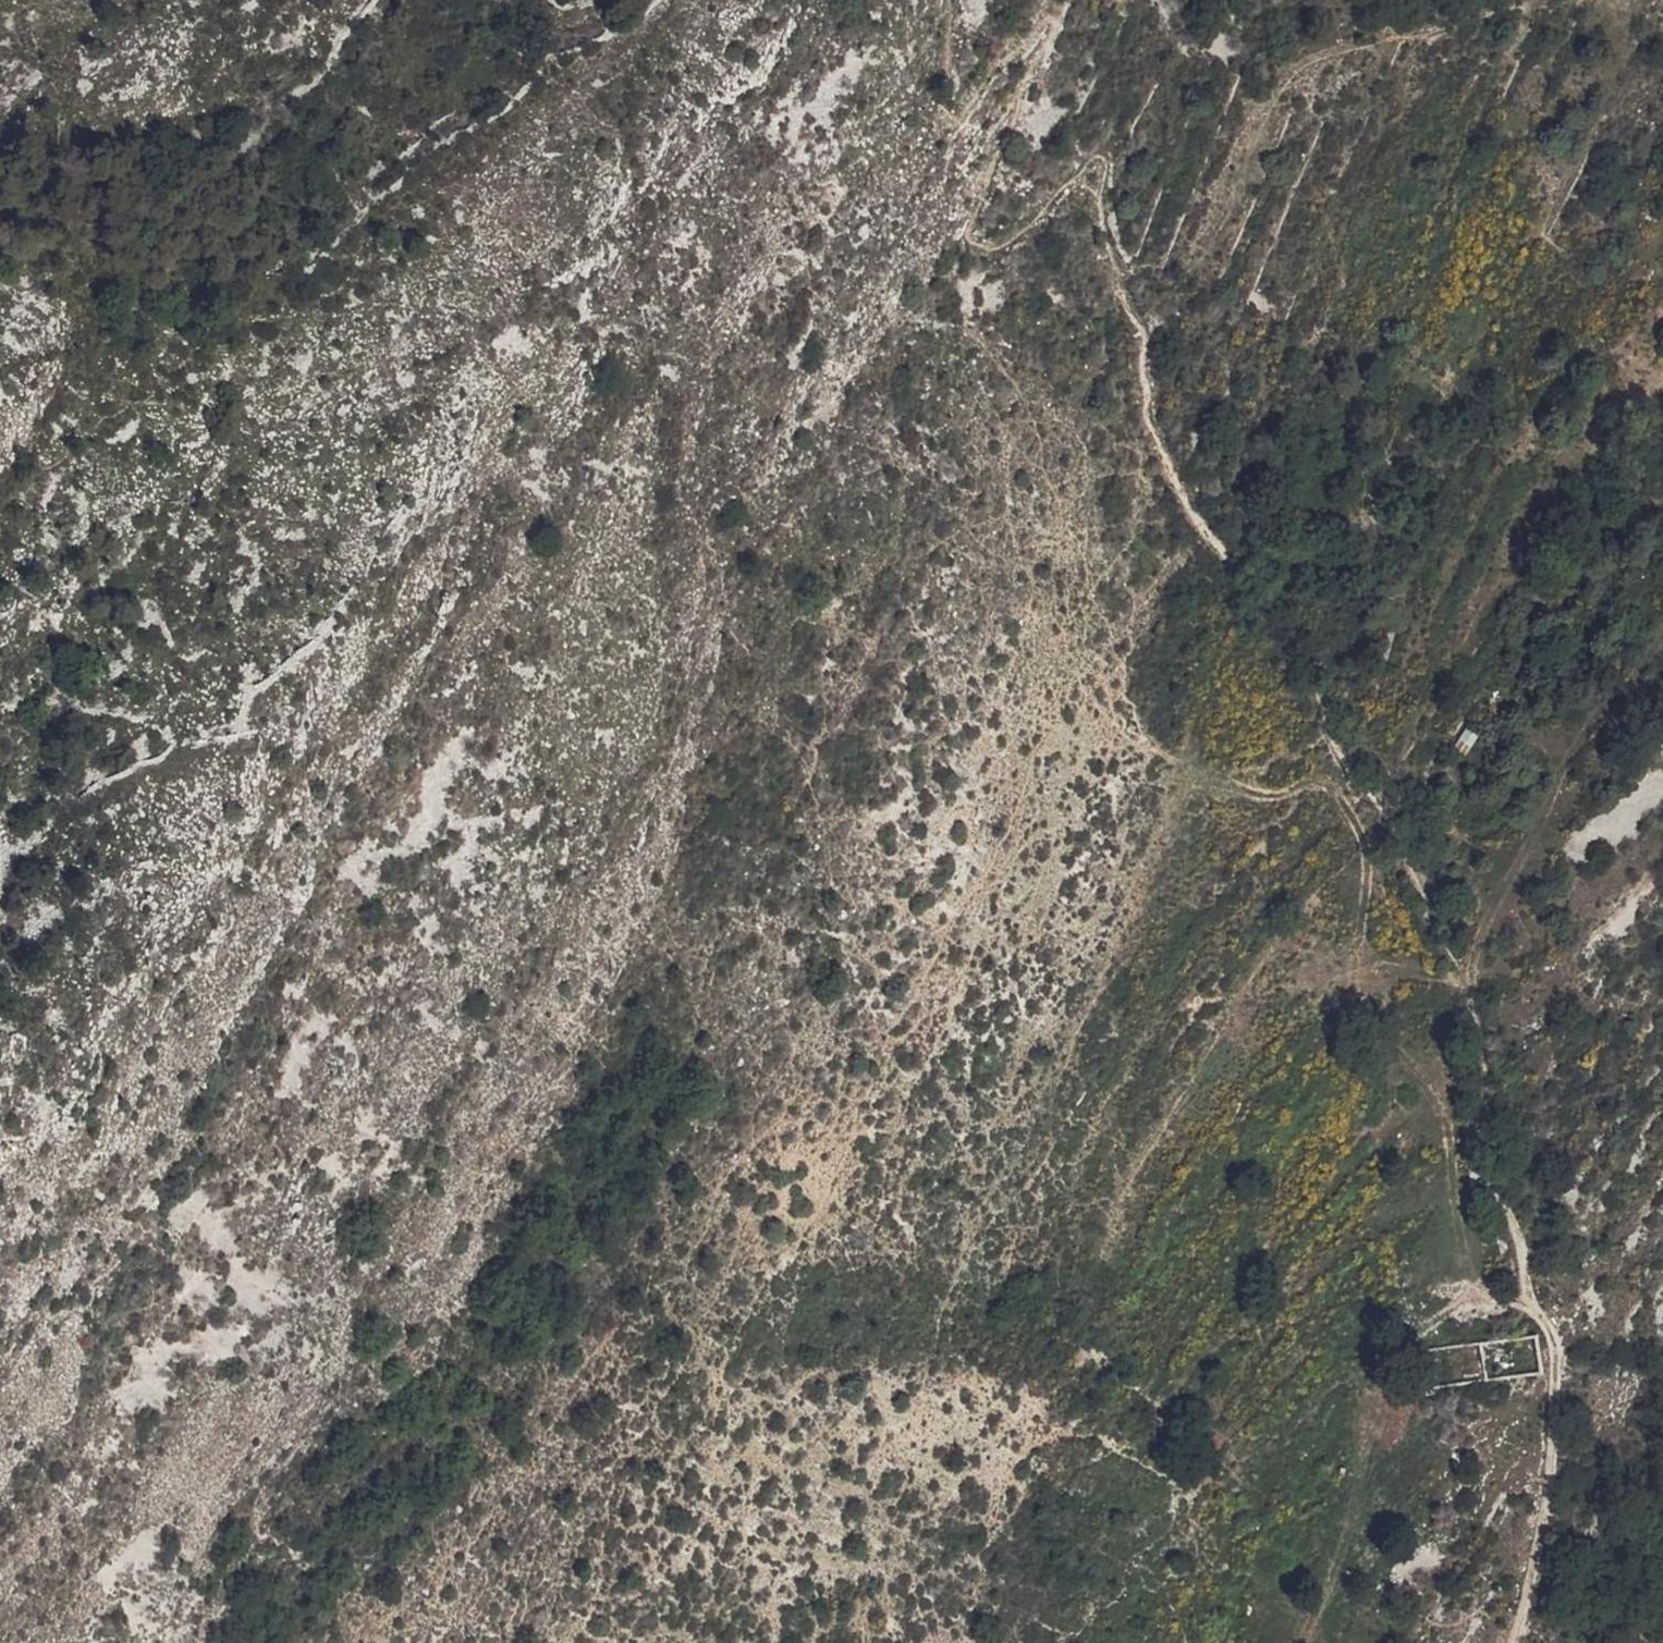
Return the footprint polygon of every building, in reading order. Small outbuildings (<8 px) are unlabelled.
[(1470,755),(1478,733),(1463,728),(1455,749),(1470,755)] [(1492,1385),(1548,1376),(1540,1332),(1484,1342),(1492,1385)]
